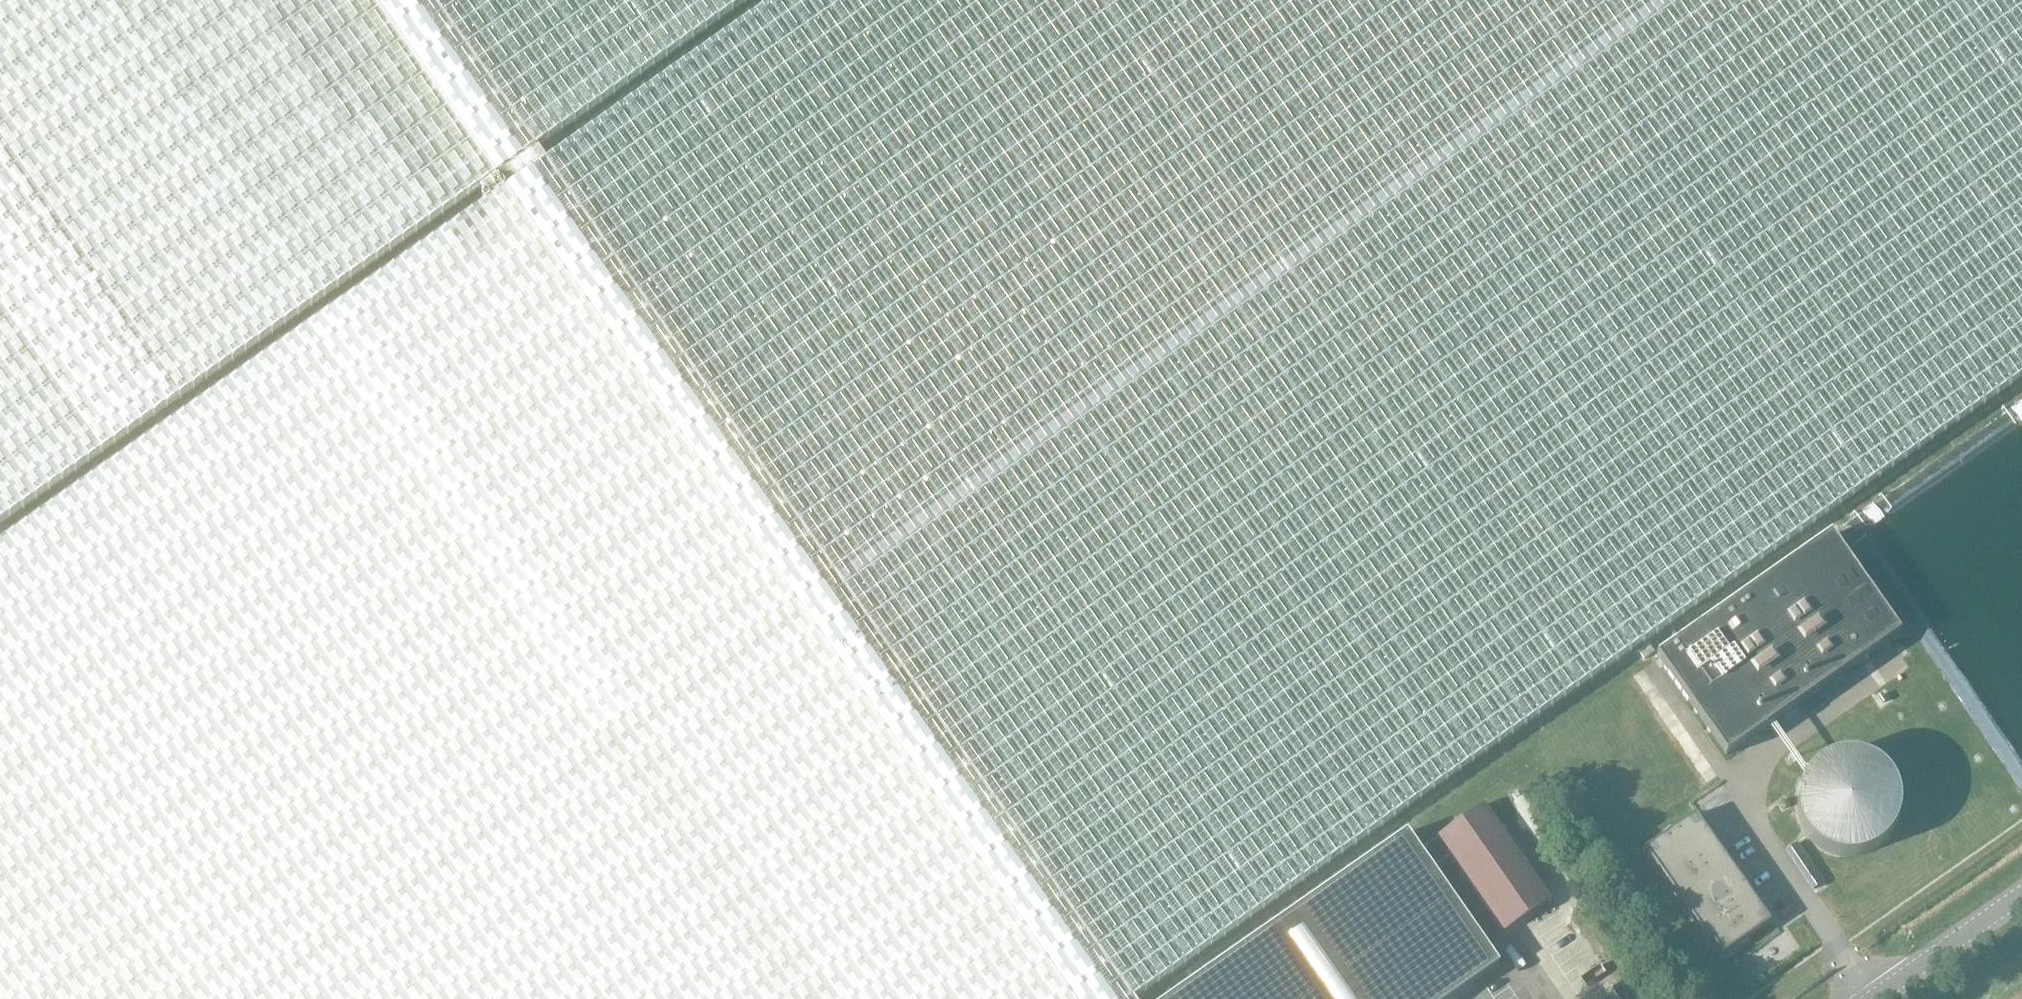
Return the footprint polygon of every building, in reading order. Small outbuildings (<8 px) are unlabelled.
[(506,190),(504,192),(0,544),(0,998),(1134,998),(2021,376),(2021,0),(778,0),(546,162),(536,147),(746,0),(372,0),(506,190)] [(494,177),(504,192),(506,190),(372,0),(0,0),(0,523),(494,177)] [(1656,657),(1726,756),(1900,635),(1830,535),(1656,657)] [(1834,855),(1843,857),(1852,857),(1860,855),(1869,853),(1876,848),(1883,843),(1889,836),(1894,829),(1897,821),(1899,812),(1900,803),(1898,794),(1896,786),(1892,778),(1886,771),(1880,765),(1872,760),(1864,757),(1856,755),(1847,754),(1838,755),(1830,758),(1822,762),(1815,767),(1808,773),(1803,780),(1800,788),(1798,797),(1797,806),(1798,815),(1800,823),(1804,831),(1809,838),(1815,845),(1822,850),(1834,855)] [(1486,804),(1418,852),(1432,872),(1453,857),(1505,933),(1552,900),(1486,804)] [(1695,815),(1644,851),(1719,959),(1770,923),(1695,815)] [(1496,963),(1432,872),(1418,852),(1405,833),(1168,998),(1445,998),(1496,963)]
